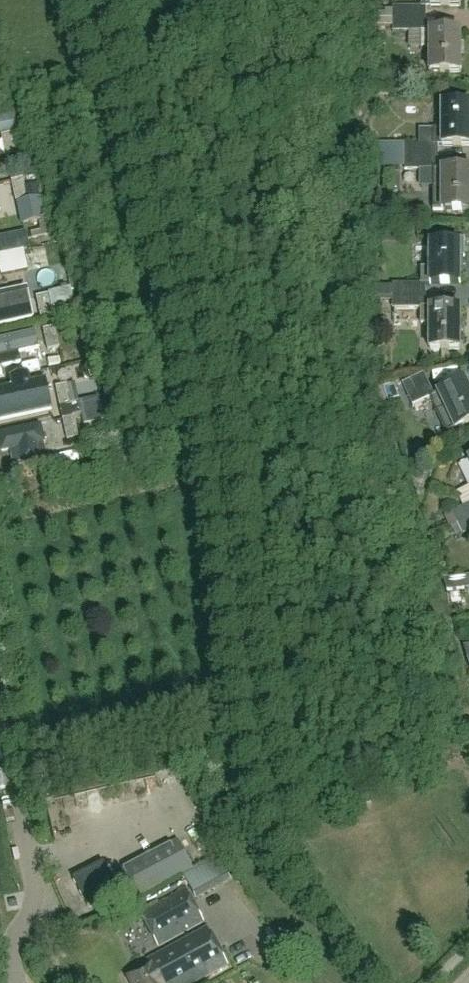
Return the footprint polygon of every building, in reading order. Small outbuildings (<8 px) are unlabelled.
[(461,0),(422,0),(422,8),(393,8),(393,11),(378,11),(378,20),(426,20),(426,8),(461,8),(461,0)] [(431,73),(461,73),(461,32),(426,32),(426,20),(378,20),(378,28),(393,28),(393,33),(422,33),(422,49),(431,49),(431,73)] [(407,34),(406,53),(417,54),(418,34),(407,34)] [(442,106),(442,130),(433,130),(433,146),(405,146),(406,159),(438,159),(438,147),(468,147),(468,106),(442,106)] [(17,134),(13,121),(0,124),(0,138),(17,134)] [(406,159),(405,146),(377,146),(376,159),(406,159)] [(377,172),(405,171),(406,159),(376,159),(377,172)] [(433,187),(433,212),(468,212),(468,171),(438,171),(438,159),(406,159),(405,171),(420,171),(420,188),(433,187)] [(0,239),(0,255),(28,249),(25,233),(0,239)] [(393,284),(393,297),(427,297),(427,284),(461,284),(461,243),(431,243),(431,268),(422,268),(422,284),(393,284)] [(0,293),(0,326),(32,319),(26,288),(0,293)] [(63,293),(51,296),(55,314),(67,312),(72,311),(74,310),(70,292),(68,292),(63,293)] [(461,349),(461,308),(427,308),(427,297),(393,297),(393,309),(422,309),(422,325),(430,325),(430,349),(461,349)] [(35,302),(36,320),(50,320),(49,301),(35,302)] [(43,351),(39,352),(41,363),(60,360),(54,331),(39,334),(43,351)] [(0,340),(0,359),(38,350),(34,332),(0,340)] [(59,446),(77,444),(68,370),(49,373),(59,446)] [(0,391),(0,422),(52,411),(45,379),(31,382),(30,377),(7,382),(9,389),(0,391)] [(431,399),(448,435),(468,425),(468,387),(466,381),(435,396),(430,385),(408,396),(413,407),(431,399)] [(87,403),(79,405),(83,429),(92,427),(97,426),(102,425),(104,425),(100,401),(97,402),(92,402),(87,403)] [(0,435),(0,451),(1,454),(9,452),(12,465),(49,456),(42,426),(0,435)] [(412,475),(411,480),(414,482),(418,484),(425,480),(425,474),(419,469),(412,473),(412,475)] [(453,513),(445,517),(450,528),(452,527),(452,528),(468,520),(468,505),(453,513)] [(452,528),(457,538),(464,535),(464,536),(468,534),(468,520),(452,528)] [(445,581),(448,592),(468,589),(468,577),(445,581)] [(118,892),(125,906),(192,871),(194,870),(179,841),(111,876),(104,863),(73,879),(88,907),(118,892)] [(194,870),(192,871),(202,890),(229,876),(220,857),(194,870)] [(205,922),(188,891),(142,916),(158,945),(158,947),(163,945),(205,922)] [(230,967),(217,945),(207,927),(148,959),(152,966),(129,978),(131,982),(201,982),(230,967)]
